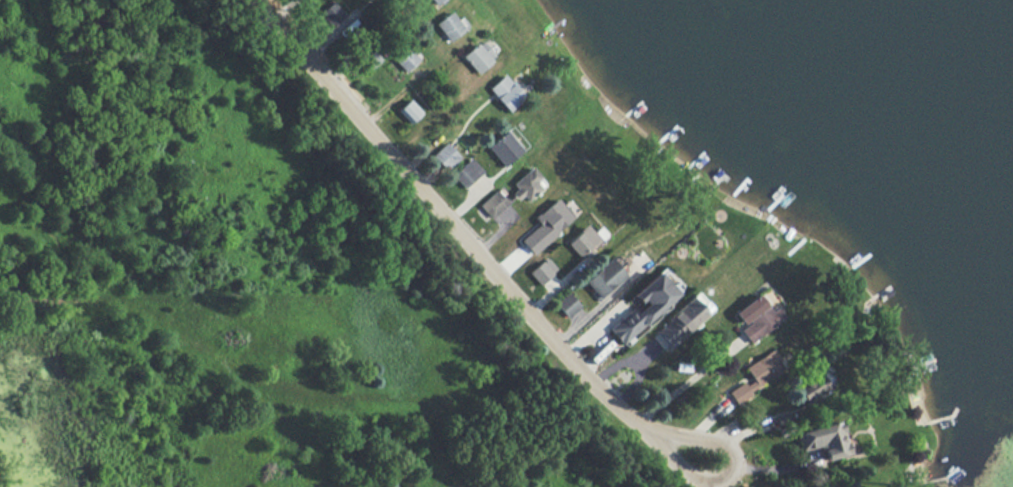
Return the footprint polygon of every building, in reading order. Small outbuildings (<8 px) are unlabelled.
[(319,13),(332,27),(345,15),(333,1),(319,13)] [(434,23),(448,42),(464,29),(450,11),(434,23)] [(496,56),(480,39),(461,57),(476,74),(496,56)] [(405,73),(419,60),(405,45),(392,58),(405,73)] [(382,59),(370,46),(359,55),(371,69),(382,59)] [(507,111),(523,97),(503,74),(487,89),(507,111)] [(422,113),(410,99),(397,110),(409,124),(422,113)] [(501,166),(522,152),(508,131),(487,145),(501,166)] [(445,171),(459,157),(445,142),(431,155),(445,171)] [(464,188),(482,170),(470,157),(451,175),(464,188)] [(540,177),(531,167),(512,184),(519,192),(527,201),(540,189),(534,182),(540,177)] [(507,206),(498,191),(479,202),(488,218),(507,206)] [(574,220),(557,198),(533,218),(539,225),(520,239),(531,254),(574,220)] [(566,243),(581,259),(591,251),(590,249),(600,241),(586,225),(566,243)] [(557,269),(546,257),(528,272),(539,285),(557,269)] [(625,274),(610,258),(584,282),(600,299),(625,274)] [(678,294),(658,272),(633,294),(644,306),(636,313),(631,308),(608,329),(621,344),(678,294)] [(654,331),(670,349),(714,309),(698,291),(654,331)] [(568,317),(580,305),(567,292),(555,304),(568,317)] [(786,315),(778,304),(770,310),(757,294),(734,312),(745,326),(740,330),(750,343),(786,315)] [(745,366),(752,379),(729,392),(735,402),(787,371),(774,349),(745,366)] [(827,389),(817,375),(797,389),(806,403),(827,389)] [(825,460),(849,454),(841,421),(796,433),(800,451),(822,446),(825,460)]
